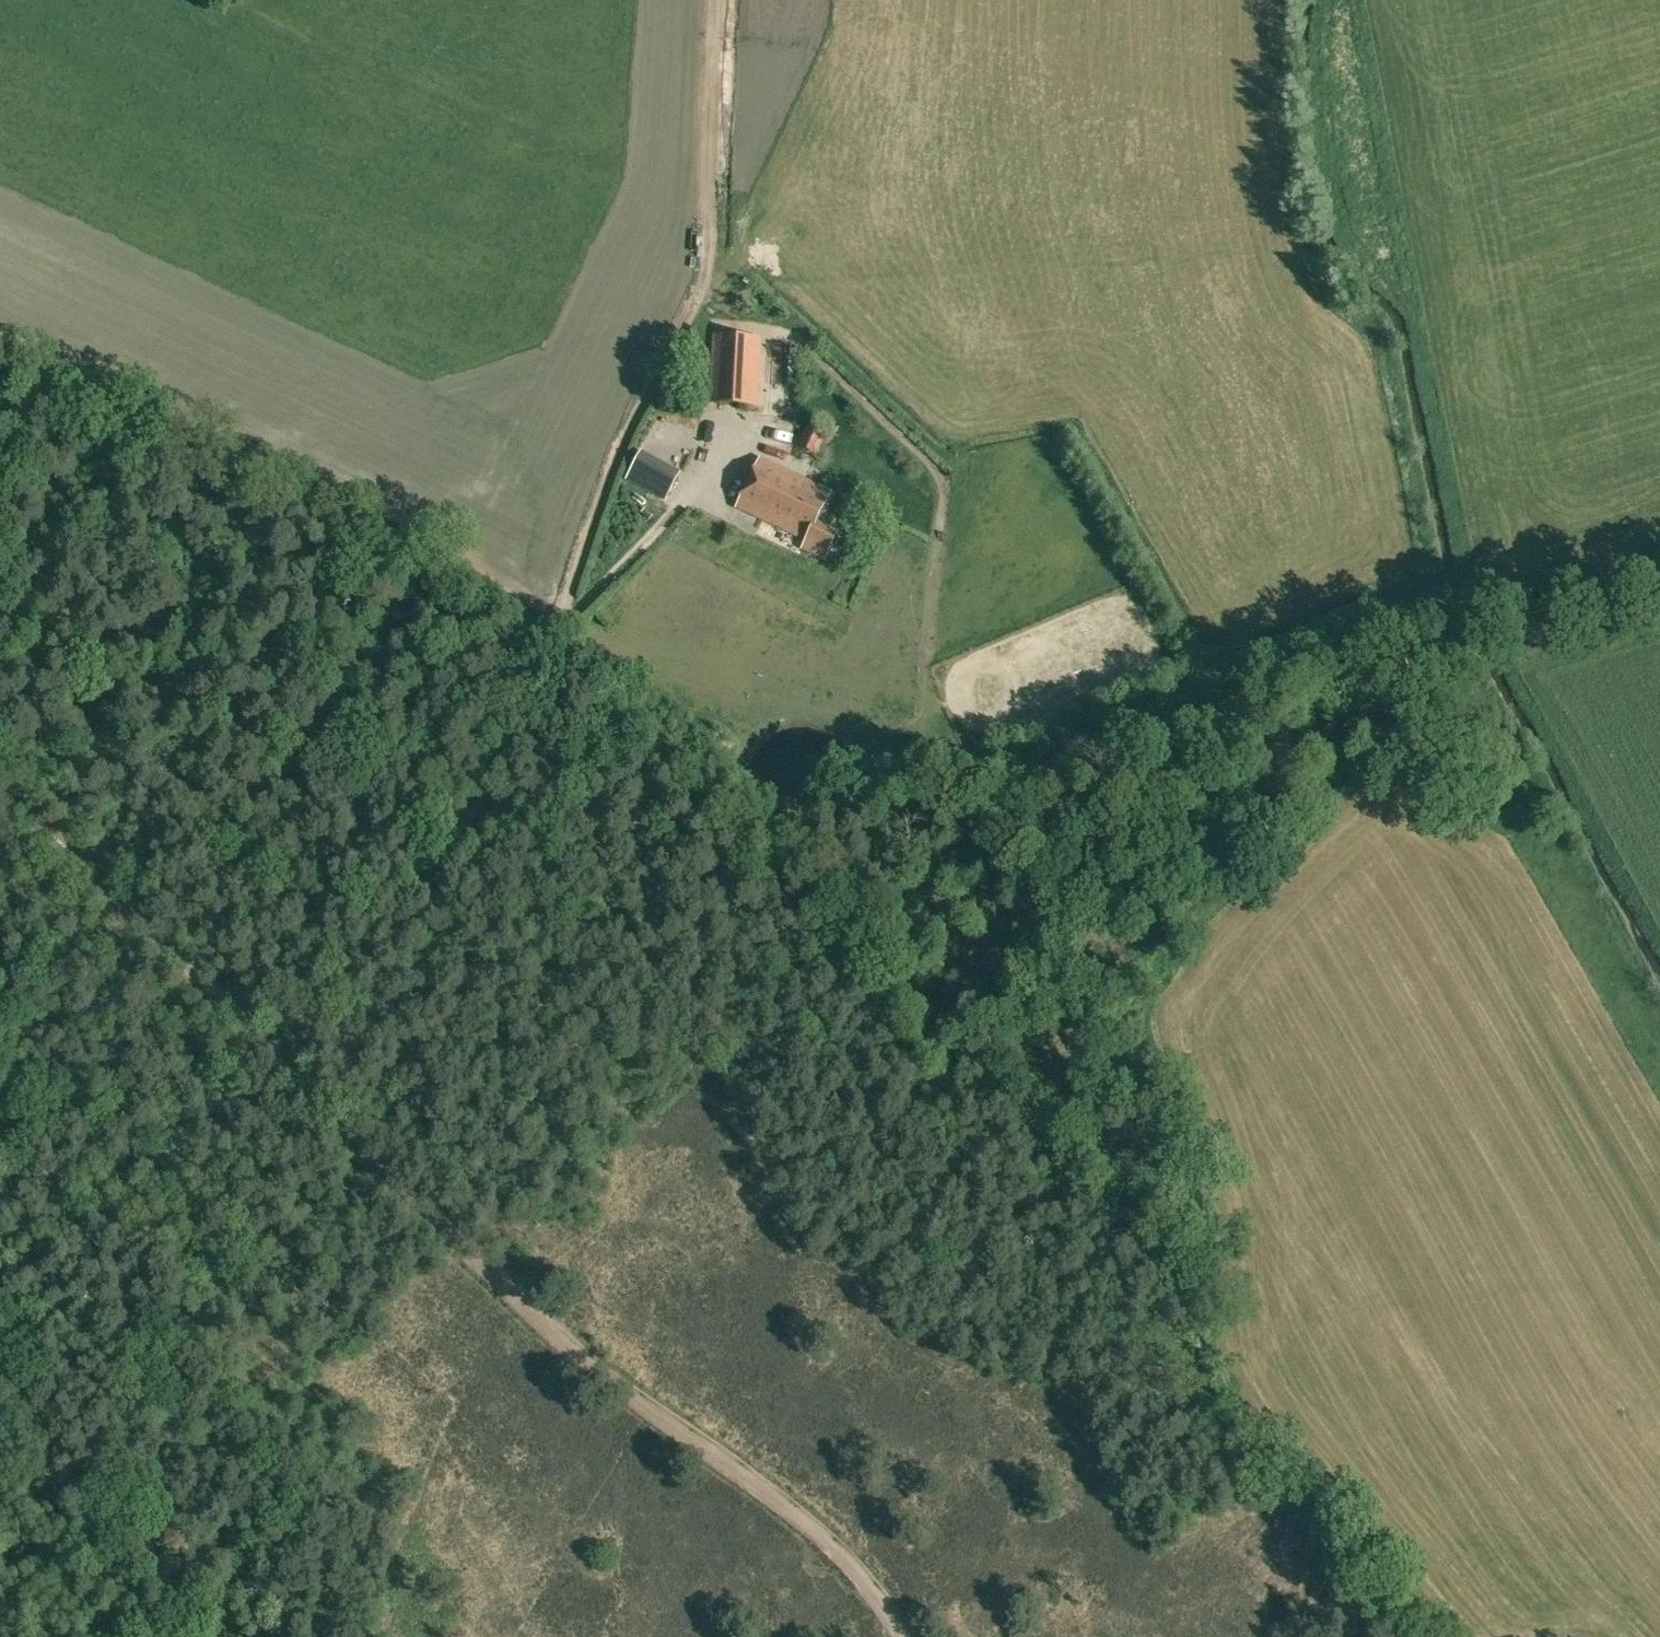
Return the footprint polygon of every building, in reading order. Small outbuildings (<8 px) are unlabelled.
[(761,338),(737,337),(715,336),(711,402),(733,403),(757,405),(759,361),(761,338)] [(827,433),(809,425),(800,448),(818,456),(827,433)] [(628,473),(660,497),(683,467),(651,443),(628,473)] [(759,459),(737,506),(806,538),(802,547),(825,558),(837,532),(816,522),(830,492),(759,459)] [(647,504),(635,495),(633,499),(644,507),(647,504)] [(651,520),(654,516),(646,510),(643,514),(651,520)]
